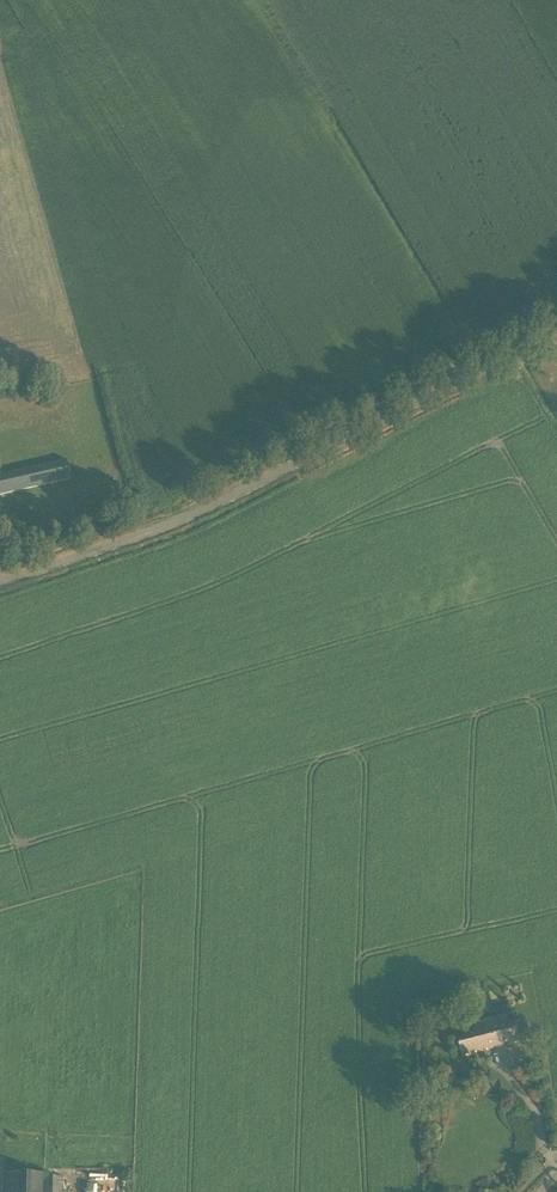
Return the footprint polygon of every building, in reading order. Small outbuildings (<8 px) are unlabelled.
[(65,459),(0,474),(0,495),(70,479),(65,459)] [(17,514),(0,517),(0,531),(20,527),(17,514)] [(531,1039),(526,1020),(510,1024),(507,1014),(473,1023),(475,1032),(457,1037),(462,1057),(531,1039)] [(2,1191),(41,1191),(41,1176),(3,1175),(2,1191)] [(89,1176),(89,1191),(109,1191),(108,1175),(89,1176)] [(44,1178),(43,1191),(60,1191),(61,1178),(44,1178)]
